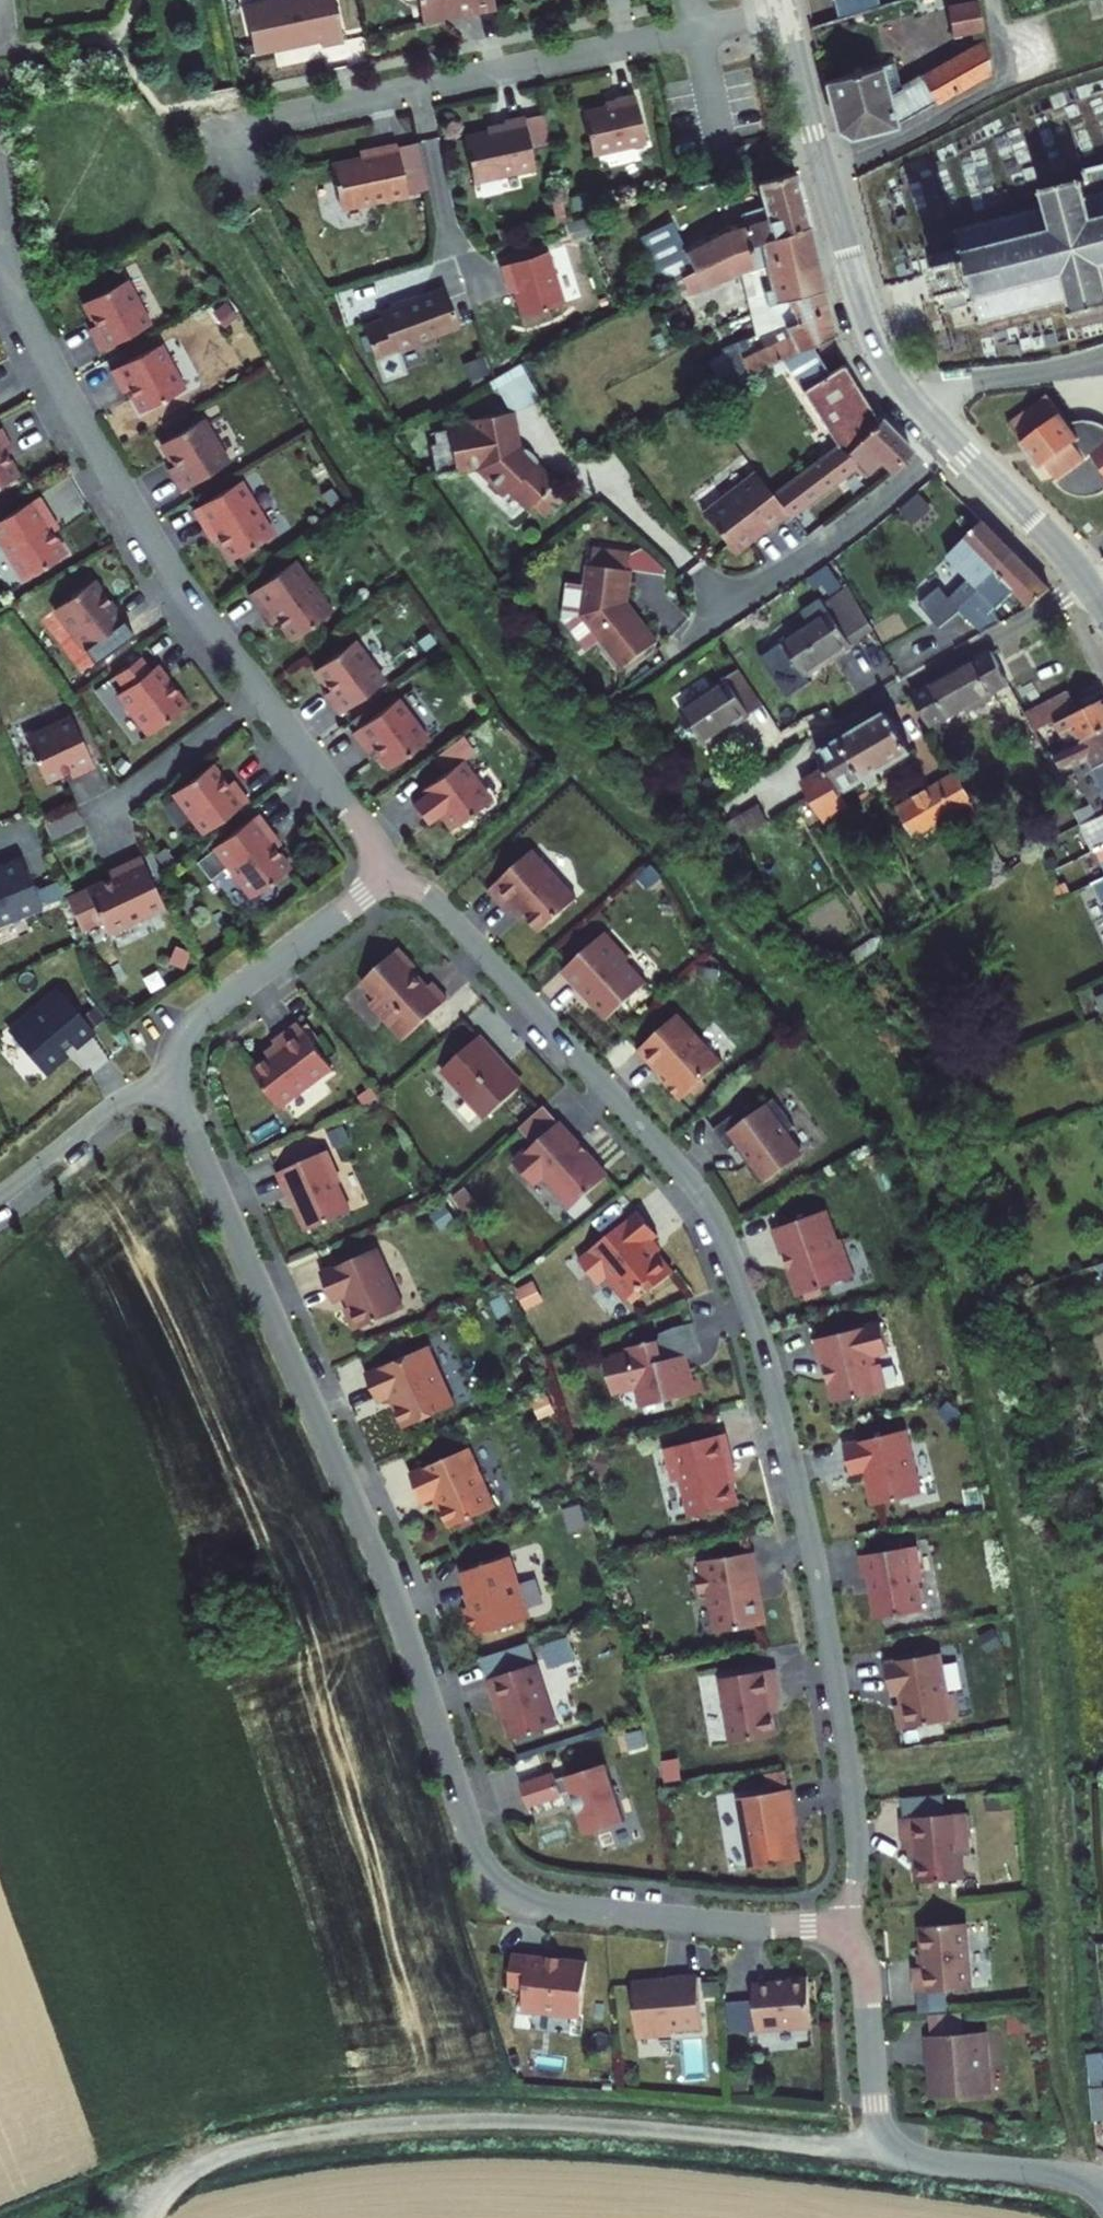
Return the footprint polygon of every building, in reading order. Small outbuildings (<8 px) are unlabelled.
[(247,4),(257,48),(287,41),(288,43),(321,35),(323,41),(344,35),(336,0),(265,0),(247,4)] [(495,0),(419,0),(424,22),(448,17),(448,14),(461,11),(462,13),(473,11),(474,13),(496,8),(495,0)] [(964,7),(946,11),(953,38),(969,34),(972,43),(913,75),(916,80),(929,104),(991,70),(973,0),(963,0),(964,7)] [(1096,18),(1102,16),(1102,0),(1092,0),(1096,18)] [(881,61),(828,75),(841,125),(851,131),(897,119),(920,106),(907,81),(906,79),(902,81),(904,85),(890,92),(881,61)] [(916,80),(907,81),(920,106),(929,104),(916,80)] [(599,116),(564,125),(575,168),(629,154),(617,107),(598,111),(599,116)] [(528,121),(505,126),(512,155),(535,151),(528,121)] [(490,135),(448,144),(457,189),(516,177),(512,155),(505,126),(488,129),(490,135)] [(344,165),(315,172),(325,217),(392,202),(381,152),(363,155),(364,161),(344,165)] [(343,160),(344,165),(364,161),(363,155),(343,160)] [(812,219),(797,165),(759,174),(766,198),(743,205),(746,216),(725,223),(686,244),(682,240),(622,275),(629,289),(625,291),(629,299),(663,280),(736,239),(812,219)] [(934,316),(931,317),(933,323),(940,321),(939,317),(960,313),(960,316),(964,316),(966,324),(962,325),(964,332),(972,330),(971,328),(990,324),(990,326),(997,325),(996,321),(1014,318),(1015,321),(1019,320),(1019,317),(1035,313),(1036,316),(1040,316),(1039,312),(1058,308),(1059,312),(1062,312),(1064,320),(1061,320),(1061,324),(1066,323),(1066,320),(1092,314),(1093,318),(1098,317),(1097,312),(1102,311),(1102,177),(1080,182),(1075,180),(1073,182),(1077,184),(1075,191),(1058,195),(1057,192),(1052,193),(1053,196),(1038,199),(1037,196),(1032,198),(1033,201),(1036,201),(1039,212),(1035,213),(1036,218),(1020,222),(1019,217),(1015,218),(1016,222),(1000,226),(999,222),(994,223),(995,228),(974,232),(973,228),(969,229),(971,234),(949,239),(948,234),(944,235),(945,240),(948,239),(952,258),(949,259),(950,264),(926,269),(925,264),(920,265),(921,272),(924,272),(934,316)] [(824,284),(812,219),(736,239),(663,280),(653,304),(673,294),(675,298),(736,264),(748,257),(754,282),(764,281),(766,295),(784,292),(824,284)] [(748,257),(736,264),(752,331),(782,315),(784,318),(790,316),(827,298),(824,284),(784,292),(766,295),(764,281),(754,282),(748,257)] [(530,260),(484,275),(489,292),(494,291),(505,326),(547,312),(530,260)] [(130,277),(80,303),(105,350),(155,323),(130,277)] [(838,330),(827,298),(790,316),(784,318),(773,341),(723,365),(730,379),(784,357),(812,344),(838,330)] [(433,305),(406,314),(409,322),(436,312),(433,305)] [(406,314),(392,320),(390,325),(379,322),(377,327),(365,332),(368,338),(349,345),(360,376),(376,370),(381,372),(399,365),(403,359),(447,342),(436,312),(409,322),(406,314)] [(164,342),(117,367),(139,409),(186,385),(164,342)] [(829,371),(812,344),(784,357),(841,441),(861,425),(865,429),(885,414),(843,363),(829,371)] [(726,356),(720,346),(714,349),(719,359),(726,356)] [(486,398),(490,418),(495,417),(496,421),(510,419),(505,394),(486,398)] [(1031,405),(992,433),(1024,478),(1029,474),(1040,490),(1038,491),(1054,502),(1075,506),(1094,499),(1102,491),(1102,443),(1102,444),(1091,434),(1073,428),(1060,430),(1052,434),(1031,405)] [(841,441),(772,495),(786,512),(779,518),(792,515),(868,455),(879,468),(909,445),(885,414),(865,429),(861,425),(841,441)] [(205,416),(153,447),(180,491),(232,460),(205,416)] [(496,421),(495,417),(490,418),(454,424),(456,430),(417,437),(419,448),(414,450),(420,481),(463,470),(464,475),(490,499),(496,493),(515,511),(517,508),(531,520),(540,513),(548,500),(535,489),(538,486),(519,469),(523,464),(517,457),(509,452),(505,456),(502,453),(496,421)] [(0,426),(0,484),(18,473),(5,449),(12,446),(1,426),(0,426)] [(755,473),(703,512),(732,550),(769,522),(771,524),(786,512),(772,495),(755,473)] [(240,482),(192,513),(227,567),(275,537),(240,482)] [(0,517),(0,549),(20,580),(67,551),(51,526),(58,522),(40,492),(0,517)] [(908,514),(899,503),(884,515),(892,526),(908,514)] [(999,562),(966,528),(931,559),(951,582),(930,601),(920,590),(904,604),(925,629),(940,615),(999,562)] [(582,614),(623,669),(657,643),(627,604),(634,571),(605,565),(608,548),(599,546),(595,563),(592,563),(582,614)] [(298,557),(249,594),(287,643),(336,606),(298,557)] [(1031,598),(999,562),(940,615),(960,637),(980,626),(973,618),(995,598),(1009,616),(1014,614),(1031,598)] [(95,577),(50,610),(82,654),(90,648),(98,659),(127,638),(119,625),(126,620),(95,577)] [(832,591),(804,610),(809,619),(744,660),(756,680),(770,671),(774,678),(777,676),(782,684),(830,654),(827,649),(853,630),(848,621),(832,591)] [(883,603),(848,621),(853,630),(857,638),(862,648),(898,629),(883,603)] [(857,638),(853,630),(827,649),(830,654),(857,638)] [(358,637),(316,671),(346,708),(388,674),(358,637)] [(141,657),(115,677),(123,687),(115,693),(149,739),(193,706),(158,659),(148,667),(141,657)] [(978,698),(990,692),(974,660),(894,706),(910,734),(952,712),(954,718),(981,703),(978,698)] [(741,707),(722,678),(708,688),(727,717),(741,707)] [(707,686),(659,717),(671,736),(668,738),(671,744),(674,742),(679,750),(728,719),(727,717),(708,688),(707,686)] [(400,697),(351,732),(367,754),(372,749),(386,768),(429,737),(400,697)] [(1060,719),(1049,698),(1005,720),(1011,732),(1013,736),(1034,726),(1037,731),(1060,719)] [(1086,707),(1060,719),(1037,731),(1034,726),(1013,736),(1016,742),(1018,745),(1034,738),(1036,742),(1057,732),(1062,743),(1095,727),(1086,707)] [(68,714),(22,735),(45,787),(92,766),(68,714)] [(887,758),(866,722),(824,746),(846,783),(887,758)] [(1095,727),(1062,743),(1036,756),(1046,776),(1065,767),(1067,774),(1075,770),(1102,756),(1102,743),(1095,727)] [(464,731),(431,757),(443,772),(404,804),(425,831),(432,825),(444,839),(499,795),(470,761),(481,752),(464,731)] [(1011,745),(1016,742),(1013,736),(1011,732),(1005,734),(1011,745)] [(819,800),(846,783),(824,746),(796,761),(802,772),(776,787),(800,827),(826,811),(819,800)] [(1075,770),(1067,774),(1057,779),(1080,824),(1090,819),(1095,817),(1102,813),(1102,756),(1075,770)] [(213,762),(170,794),(200,835),(249,800),(233,779),(228,782),(213,762)] [(946,776),(940,766),(931,771),(937,781),(946,776)] [(967,835),(939,785),(868,825),(889,862),(904,854),(899,844),(940,821),(953,843),(967,835)] [(768,816),(760,804),(735,819),(743,832),(768,816)] [(77,808),(45,822),(53,840),(85,826),(77,808)] [(259,812),(211,848),(249,899),(293,866),(276,844),(280,839),(259,812)] [(1095,817),(1090,819),(1095,831),(1074,842),(1080,856),(1102,846),(1102,813),(1095,817)] [(1080,856),(1086,868),(1102,860),(1102,846),(1080,856)] [(525,911),(540,927),(576,895),(532,847),(489,886),(510,908),(512,907),(517,902),(525,911)] [(0,866),(0,925),(43,907),(22,857),(0,866)] [(139,857),(60,896),(80,936),(102,925),(107,935),(164,907),(139,857)] [(1085,907),(1097,938),(1102,936),(1102,900),(1085,907)] [(634,951),(610,925),(567,964),(612,1013),(652,975),(632,953),(634,951)] [(192,954),(177,947),(168,966),(183,973),(192,954)] [(414,973),(394,951),(355,988),(372,1007),(367,1012),(399,1046),(446,1002),(427,982),(421,988),(410,976),(414,973)] [(58,988),(8,1030),(44,1074),(95,1032),(58,988)] [(1082,1001),(1087,1016),(1102,1011),(1102,994),(1082,1001)] [(679,1010),(637,1048),(659,1071),(662,1068),(669,1076),(665,1080),(681,1098),(723,1058),(679,1010)] [(1087,1016),(1093,1033),(1102,1029),(1102,1011),(1087,1016)] [(281,1045),(254,1067),(281,1103),(333,1063),(299,1019),(275,1038),(281,1045)] [(468,1095),(485,1116),(519,1087),(502,1067),(505,1065),(479,1034),(442,1066),(455,1081),(453,1083),(466,1097),(468,1095)] [(442,1066),(440,1068),(453,1083),(455,1081),(442,1066)] [(468,1095),(466,1097),(483,1118),(485,1116),(468,1095)] [(747,1107),(715,1131),(730,1151),(736,1146),(738,1145),(751,1163),(749,1165),(764,1185),(786,1169),(782,1165),(802,1150),(789,1132),(795,1128),(775,1100),(753,1115),(747,1107)] [(534,1142),(516,1158),(535,1180),(546,1171),(573,1202),(606,1174),(545,1105),(520,1127),(534,1142)] [(326,1154),(279,1177),(308,1236),(352,1214),(338,1186),(341,1185),(326,1154)] [(793,1274),(801,1295),(854,1276),(841,1239),(837,1240),(827,1210),(775,1228),(784,1254),(790,1252),(794,1266),(793,1274)] [(657,1234),(639,1211),(579,1258),(597,1282),(607,1274),(626,1298),(639,1288),(651,1289),(674,1272),(657,1250),(660,1247),(653,1238),(657,1234)] [(345,1303),(354,1324),(402,1304),(377,1243),(321,1267),(333,1296),(345,1291),(349,1301),(345,1303)] [(827,1365),(834,1399),(884,1387),(887,1382),(881,1360),(877,1361),(875,1352),(890,1349),(883,1319),(817,1335),(824,1366),(827,1365)] [(641,1383),(644,1395),(664,1390),(666,1400),(702,1391),(695,1366),(690,1368),(686,1353),(703,1349),(697,1322),(664,1330),(665,1336),(631,1344),(633,1352),(608,1358),(616,1389),(641,1383)] [(429,1344),(365,1370),(377,1399),(389,1393),(402,1425),(454,1404),(429,1344)] [(867,1472),(875,1506),(924,1494),(909,1430),(846,1445),(854,1476),(867,1472)] [(683,1480),(692,1517),(741,1505),(731,1465),(736,1464),(728,1433),(668,1448),(676,1482),(683,1480)] [(468,1446),(408,1471),(420,1500),(433,1494),(446,1525),(493,1507),(468,1446)] [(915,1545),(861,1554),(864,1577),(869,1576),(876,1618),(921,1611),(916,1581),(921,1580),(915,1545)] [(465,1605),(474,1633),(531,1616),(511,1553),(462,1568),(472,1602),(465,1605)] [(719,1633),(762,1626),(750,1554),(701,1563),(703,1575),(698,1576),(701,1595),(712,1593),(719,1633)] [(547,1666),(575,1657),(568,1636),(540,1644),(547,1666)] [(944,1648),(889,1657),(894,1691),(904,1689),(906,1699),(899,1700),(903,1724),(962,1714),(957,1689),(951,1690),(944,1648)] [(539,1662),(490,1677),(499,1705),(503,1704),(513,1738),(559,1724),(539,1662)] [(784,1699),(779,1669),(724,1678),(735,1743),(780,1735),(774,1701),(784,1699)] [(606,1758),(520,1784),(528,1809),(566,1798),(578,1837),(626,1823),(606,1758)] [(752,1866),(803,1858),(792,1787),(741,1795),(752,1866)] [(921,1882),(967,1879),(964,1850),(973,1849),(970,1812),(906,1817),(908,1848),(918,1848),(921,1882)] [(968,1919),(924,1922),(927,1962),(917,1963),(919,1989),(974,1984),(968,1919)] [(586,1962),(504,1955),(500,1992),(515,1994),(513,2015),(581,2018),(586,1962)] [(631,1985),(635,2037),(668,2034),(668,2029),(699,2027),(695,1976),(667,1978),(667,1983),(631,1985)] [(813,2028),(808,1977),(788,1979),(788,1982),(753,1985),(754,2000),(723,2002),(726,2036),(813,2028)] [(1009,2016),(1010,2032),(1030,2031),(1029,2014),(1009,2016)] [(931,2035),(936,2098),(990,2094),(988,2066),(993,2065),(992,2045),(987,2045),(985,2031),(931,2035)]
